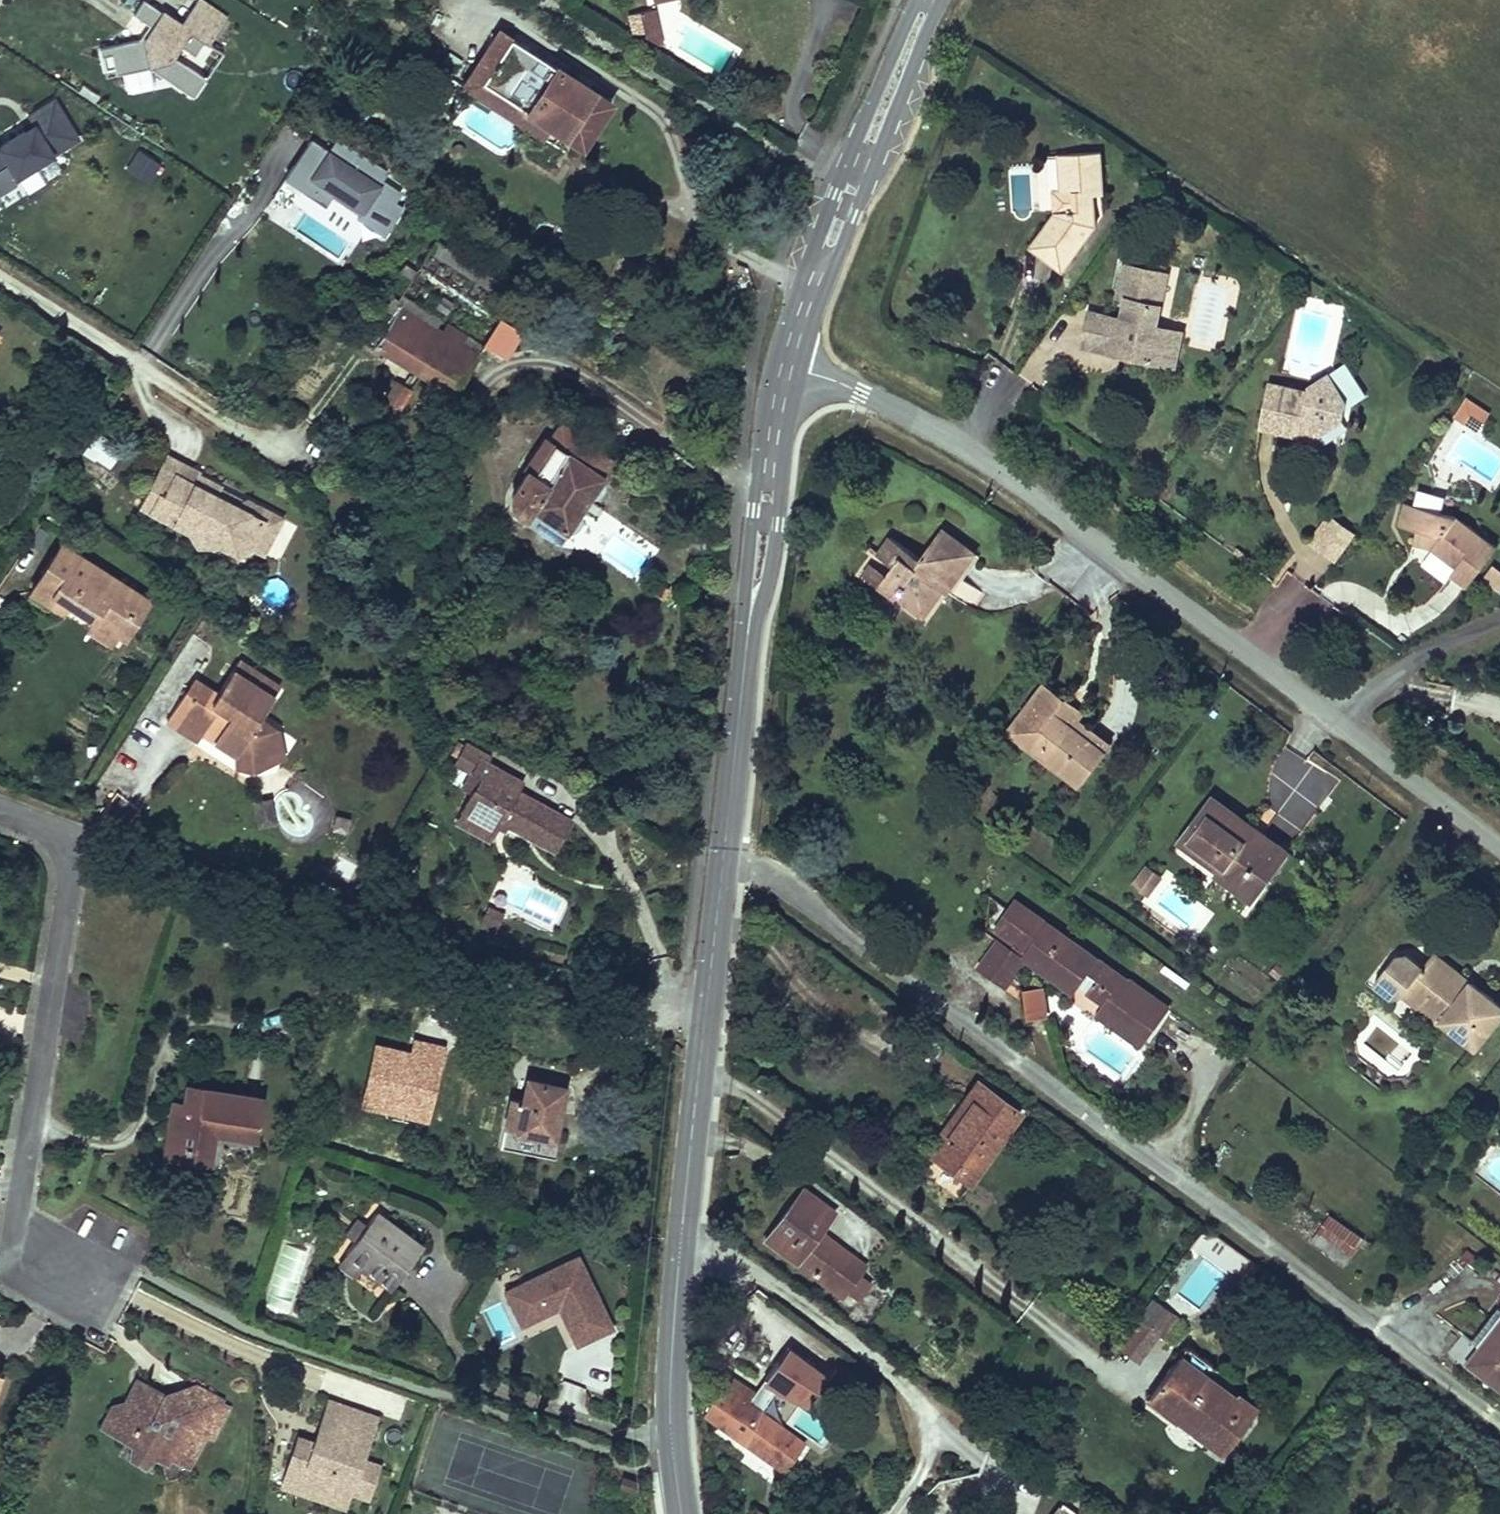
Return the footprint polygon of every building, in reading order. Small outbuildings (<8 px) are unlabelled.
[(137,37),(98,44),(104,78),(151,70),(193,99),(209,75),(168,47),(173,39),(193,53),(202,40),(208,44),(228,15),(205,0),(193,0),(179,20),(150,0),(140,0),(132,12),(147,22),(137,37)] [(434,0),(412,0),(428,10),(434,0)] [(662,41),(655,6),(639,9),(647,44),(662,41)] [(467,73),(478,80),(507,33),(496,26),(467,73)] [(587,146),(616,99),(507,33),(478,80),(587,146)] [(76,135),(52,96),(26,113),(28,117),(20,123),(0,135),(0,190),(14,181),(16,173),(76,135)] [(20,123),(28,117),(26,113),(17,118),(20,123)] [(381,178),(386,169),(335,136),(326,149),(310,138),(284,177),(301,188),(304,184),(312,190),(318,181),(333,191),(360,208),(356,215),(383,232),(401,205),(393,200),(400,190),(381,178)] [(138,147),(124,169),(149,185),(163,163),(138,147)] [(1055,206),(1028,244),(1063,269),(1099,217),(1098,191),(1105,190),(1101,147),(1060,151),(1061,187),(1072,186),(1074,205),(1055,206)] [(324,204),(333,191),(318,181),(312,190),(304,184),(301,188),(324,204)] [(1053,187),(1055,206),(1074,205),(1072,186),(1061,187),(1053,187)] [(1098,191),(1099,217),(1106,208),(1105,190),(1098,191)] [(1160,323),(1170,269),(1123,260),(1118,293),(1125,294),(1121,313),(1086,307),(1079,345),(1091,348),(1107,343),(1107,337),(1124,340),(1122,353),(1177,363),(1184,327),(1160,323)] [(396,306),(372,344),(444,392),(462,365),(429,344),(437,332),(396,306)] [(1107,343),(1091,348),(1122,353),(1124,340),(1107,337),(1107,343)] [(1308,385),(1268,378),(1259,425),(1314,435),(1345,417),(1348,394),(1329,368),(1308,380),(1308,385)] [(1490,413),(1464,397),(1454,414),(1480,429),(1490,413)] [(608,470),(617,455),(560,424),(552,439),(608,470)] [(115,468),(123,444),(94,433),(85,457),(115,468)] [(199,472),(165,454),(140,504),(189,529),(192,521),(218,535),(215,540),(237,551),(248,546),(264,515),(260,506),(247,499),(235,504),(216,495),(221,486),(197,474),(199,472)] [(512,510),(557,538),(599,478),(560,454),(533,493),(526,489),(512,510)] [(247,499),(221,486),(216,495),(235,504),(247,499)] [(1465,583),(1497,540),(1456,511),(1403,501),(1399,525),(1415,528),(1412,542),(1433,546),(1456,563),(1449,572),(1465,583)] [(280,516),(260,506),(264,515),(248,546),(261,553),(280,516)] [(1354,530),(1330,512),(1310,538),(1334,556),(1354,530)] [(879,566),(872,576),(917,608),(936,580),(941,584),(970,543),(934,518),(912,548),(882,527),(870,542),(887,554),(879,566)] [(218,535),(192,521),(189,529),(198,543),(215,540),(218,535)] [(91,612),(115,628),(131,603),(127,601),(135,587),(102,565),(96,574),(85,567),(91,558),(60,539),(29,587),(59,606),(65,596),(71,586),(80,592),(74,601),(91,612)] [(855,564),(872,576),(879,566),(862,554),(855,564)] [(102,565),(91,558),(85,567),(96,574),(102,565)] [(1499,590),(1499,567),(1494,562),(1483,577),(1499,590)] [(65,596),(74,601),(80,592),(71,586),(65,596)] [(131,603),(115,628),(124,634),(149,596),(135,587),(127,601),(131,603)] [(108,638),(115,628),(91,612),(84,623),(108,638)] [(194,674),(165,719),(196,739),(204,725),(216,732),(212,738),(234,752),(234,765),(252,769),(285,756),(279,727),(260,716),(280,681),(240,657),(221,680),(209,701),(204,697),(212,685),(194,674)] [(1009,724),(1077,779),(1103,748),(1054,708),(1068,691),(1049,676),(1009,724)] [(1054,708),(1103,748),(1112,737),(1080,711),(1085,705),(1068,691),(1054,708)] [(529,837),(547,805),(512,785),(499,777),(503,769),(470,750),(471,748),(461,742),(451,758),(462,764),(474,771),(465,788),(454,806),(489,826),(494,817),(529,837)] [(1246,760),(1238,770),(1286,806),(1294,795),(1246,760)] [(474,771),(462,764),(453,781),(465,788),(474,771)] [(516,777),(503,769),(499,777),(512,785),(516,777)] [(1286,806),(1238,770),(1213,805),(1250,833),(1247,838),(1284,865),(1300,844),(1293,839),(1314,810),(1294,795),(1286,806)] [(271,796),(252,800),(257,826),(276,822),(271,796)] [(567,817),(547,805),(529,837),(549,848),(567,817)] [(489,826),(454,806),(448,816),(483,836),(489,826)] [(1293,839),(1300,844),(1321,816),(1314,810),(1293,839)] [(352,815),(335,812),(332,829),(349,832),(352,815)] [(1149,898),(1162,876),(1142,864),(1129,886),(1149,898)] [(498,901),(474,888),(470,895),(493,909),(498,901)] [(1156,1001),(1010,892),(989,920),(1005,932),(999,940),(990,933),(972,958),(992,973),(1018,938),(1072,978),(1097,997),(1137,1027),(1156,1001)] [(493,909),(470,895),(464,906),(487,919),(493,909)] [(1479,1020),(1499,995),(1499,974),(1479,957),(1470,969),(1460,961),(1465,956),(1436,932),(1428,941),(1413,929),(1400,930),(1379,956),(1396,970),(1405,969),(1413,959),(1444,984),(1440,988),(1479,1020)] [(1018,938),(992,973),(999,978),(1019,951),(1066,987),(1072,978),(1018,938)] [(1444,984),(1413,959),(1405,969),(1436,994),(1440,988),(1444,984)] [(1037,1015),(1034,992),(1018,994),(1022,1018),(1037,1015)] [(645,995),(633,996),(631,1008),(642,1011),(645,995)] [(1131,1035),(1137,1027),(1097,997),(1091,1005),(1131,1035)] [(544,1114),(561,1067),(525,1054),(508,1101),(544,1114)] [(259,1133),(266,1091),(192,1078),(189,1097),(182,1142),(216,1147),(219,1127),(259,1133)] [(929,1153),(972,1182),(1022,1107),(979,1078),(964,1101),(973,1107),(954,1135),(945,1129),(929,1153)] [(182,1142),(189,1097),(174,1095),(164,1153),(214,1162),(216,1147),(182,1142)] [(945,1129),(954,1135),(973,1107),(964,1101),(945,1129)] [(800,1187),(762,1238),(843,1298),(846,1294),(857,1302),(872,1282),(861,1273),(868,1264),(822,1230),(835,1213),(800,1187)] [(417,1287),(449,1247),(404,1211),(372,1251),(417,1287)] [(1345,1265),(1363,1236),(1327,1213),(1309,1242),(1345,1265)] [(561,1314),(573,1347),(614,1332),(585,1256),(503,1287),(519,1330),(561,1314)] [(1151,1298),(1115,1349),(1138,1365),(1174,1314),(1151,1298)] [(1468,1360),(1499,1384),(1499,1318),(1468,1360)] [(804,1439),(758,1407),(774,1385),(801,1403),(824,1369),(786,1343),(752,1392),(726,1374),(701,1411),(784,1468),(804,1439)] [(1200,1430),(1229,1389),(1167,1344),(1137,1385),(1200,1430)] [(155,1394),(129,1380),(118,1401),(104,1404),(101,1409),(110,1414),(103,1429),(124,1440),(143,1450),(160,1459),(163,1454),(180,1463),(197,1431),(203,1434),(218,1407),(216,1397),(197,1387),(184,1409),(155,1394)] [(184,1409),(197,1387),(189,1383),(155,1394),(184,1409)] [(320,1444),(335,1395),(320,1390),(304,1439),(320,1444)] [(304,1439),(289,1434),(279,1466),(297,1471),(291,1491),(340,1507),(345,1490),(359,1494),(371,1456),(357,1451),(361,1436),(343,1431),(353,1401),(335,1395),(320,1444),(304,1439)] [(371,1406),(353,1401),(343,1431),(361,1436),(371,1406)] [(93,1423),(103,1429),(110,1414),(101,1409),(93,1423)] [(136,1464),(143,1450),(124,1440),(116,1454),(136,1464)] [(273,1485),(291,1491),(297,1471),(279,1466),(273,1485)] [(624,1474),(620,1484),(639,1491),(643,1481),(624,1474)] [(1059,1501),(1049,1513),(1077,1513),(1059,1501)] [(754,1504),(749,1513),(772,1513),(754,1504)]
